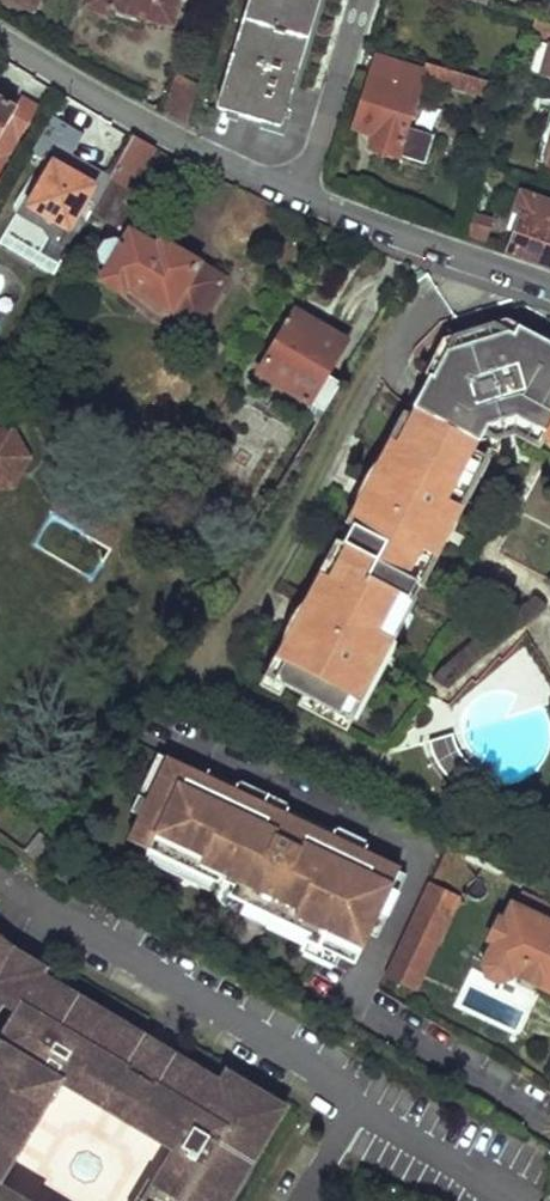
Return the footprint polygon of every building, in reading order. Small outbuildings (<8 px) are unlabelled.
[(37,11),(42,0),(16,0),(37,11)] [(86,1),(167,22),(174,0),(87,0),(86,1)] [(216,105),(276,125),(316,0),(249,0),(216,105)] [(533,35),(549,41),(549,22),(538,18),(533,35)] [(539,76),(549,80),(549,44),(539,76)] [(378,55),(355,126),(374,132),(370,148),(398,156),(400,152),(425,160),(432,134),(408,126),(424,69),(378,55)] [(426,61),(424,69),(434,76),(490,93),(494,81),(426,61)] [(175,71),(161,109),(184,122),(197,84),(175,71)] [(36,108),(21,98),(14,109),(0,100),(0,169),(36,108)] [(110,177),(72,157),(84,137),(52,118),(29,158),(44,168),(14,219),(17,222),(7,240),(57,268),(101,192),(110,177)] [(101,192),(89,214),(121,231),(116,241),(109,243),(102,255),(103,263),(109,267),(103,279),(124,292),(127,286),(196,328),(224,279),(134,224),(146,201),(130,192),(155,149),(133,138),(110,177),(101,192)] [(519,190),(505,227),(513,230),(505,250),(549,267),(549,201),(519,190)] [(473,212),(465,235),(484,242),(492,219),(473,212)] [(293,312),(258,373),(306,402),(300,414),(316,423),(339,383),(324,374),(344,343),(293,312)] [(339,715),(351,721),(413,602),(397,594),(406,577),(421,585),(483,468),(468,459),(476,442),(478,443),(510,434),(535,447),(542,433),(546,434),(547,432),(549,433),(549,339),(543,335),(541,339),(517,327),(508,322),(488,328),(491,338),(462,347),(460,338),(444,342),(427,374),(430,376),(413,408),(416,410),(412,419),(404,414),(390,439),(376,467),(384,471),(378,482),(370,478),(361,495),(373,501),(367,512),(355,506),(346,523),(352,527),(343,544),(346,546),(344,550),(335,546),(326,563),(335,568),(329,578),(320,573),(302,607),(314,613),(311,618),(300,612),(288,636),(293,638),(290,643),(285,640),(275,658),(283,662),(274,680),(339,715)] [(14,426),(0,425),(0,490),(12,490),(32,458),(14,426)] [(457,785),(468,793),(479,771),(470,763),(463,756),(459,751),(455,742),(453,735),(430,741),(432,752),(437,763),(443,772),(449,779),(457,785)] [(166,760),(157,755),(130,812),(140,817),(166,760)] [(397,870),(166,760),(140,817),(127,841),(146,851),(212,882),(216,885),(219,881),(221,874),(235,881),(231,887),(227,897),(242,905),(307,935),(304,942),(339,959),(353,965),(397,870)] [(208,892),(212,882),(146,851),(141,860),(208,892)] [(235,881),(221,874),(219,881),(231,887),(235,881)] [(457,898),(428,884),(383,978),(413,992),(457,898)] [(518,895),(511,908),(532,918),(539,904),(518,895)] [(484,967),(488,977),(498,982),(508,978),(511,971),(549,991),(549,910),(539,904),(532,918),(511,908),(504,925),(497,922),(488,942),(494,945),(484,967)] [(304,942),(307,935),(242,905),(238,914),(303,945),(304,942)] [(243,1169),(248,1172),(291,1104),(226,1064),(220,1075),(47,971),(50,965),(14,943),(0,931),(0,1007),(2,1002),(12,1008),(0,1028),(0,1181),(16,1155),(11,1152),(35,1112),(40,1115),(60,1082),(103,1107),(107,1100),(136,1118),(132,1125),(174,1150),(153,1185),(148,1183),(137,1200),(223,1200),(243,1169)] [(334,968),(339,959),(304,942),(303,945),(299,952),(334,968)] [(243,1169),(223,1200),(231,1200),(248,1172),(243,1169)] [(0,1187),(0,1200),(22,1200),(0,1187)]
